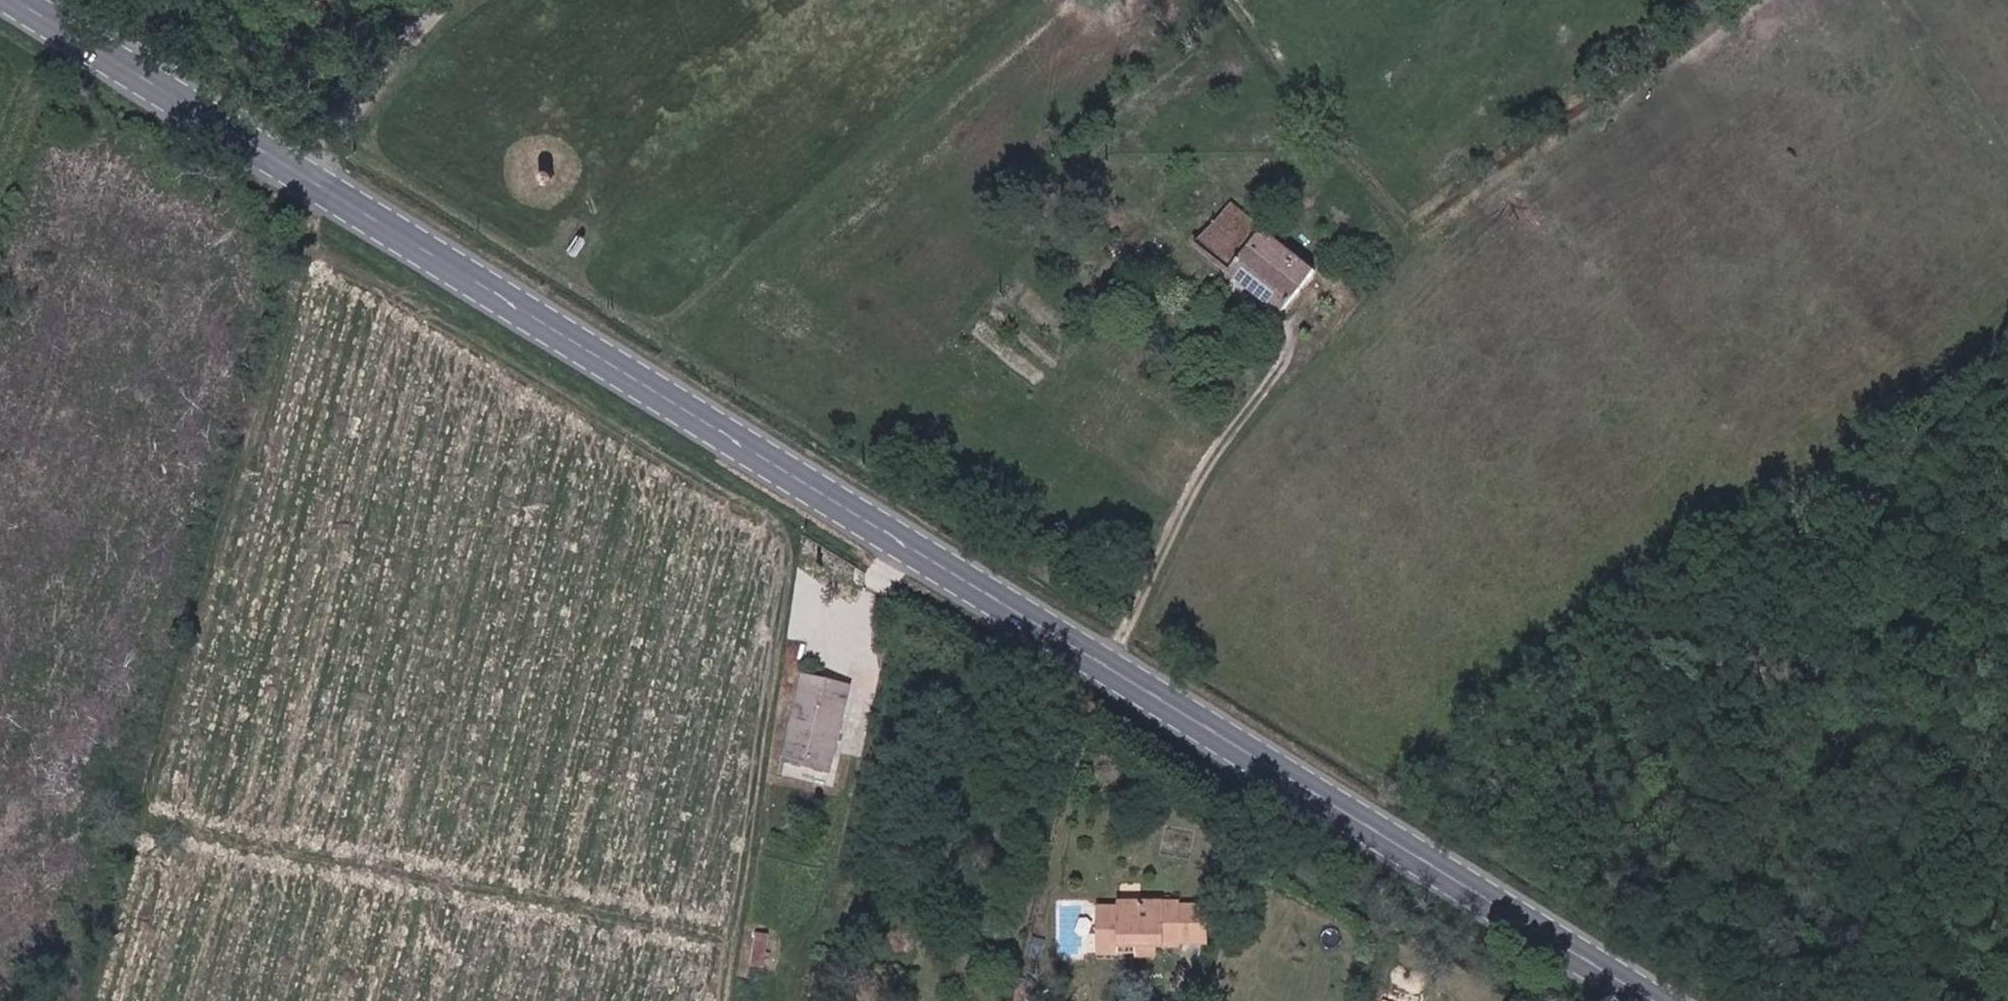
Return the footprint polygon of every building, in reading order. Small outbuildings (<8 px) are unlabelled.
[(1296,318),(1301,309),(1306,302),(1326,272),(1239,209),(1207,250),(1296,318)] [(808,683),(789,766),(833,777),(849,693),(808,683)] [(1121,902),(1121,913),(1097,914),(1098,958),(1124,957),(1123,944),(1136,945),(1136,956),(1160,956),(1160,948),(1182,948),(1182,944),(1182,903),(1121,902)] [(1208,944),(1208,907),(1182,907),(1182,944),(1208,944)] [(753,975),(766,977),(771,944),(757,941),(753,975)]
